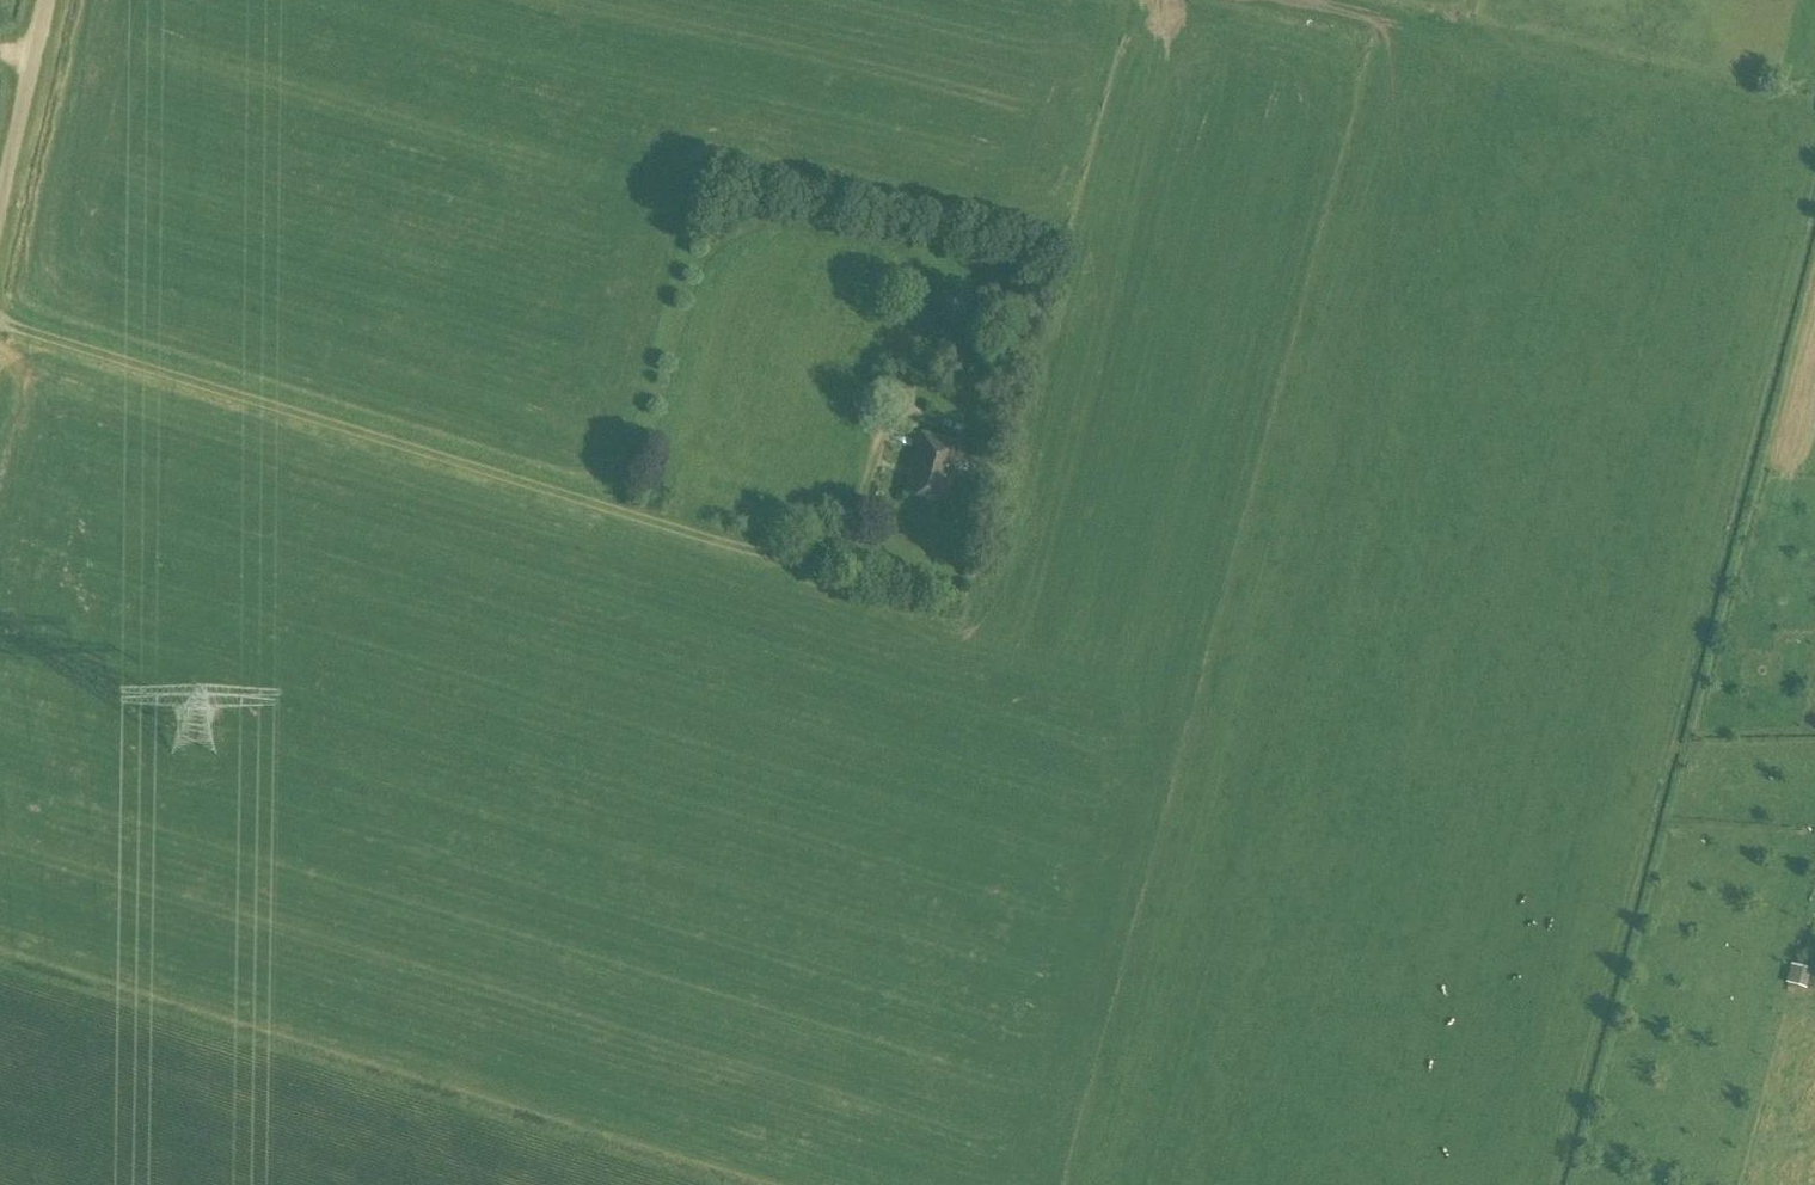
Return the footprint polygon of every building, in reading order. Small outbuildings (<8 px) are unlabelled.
[(943,505),(959,448),(919,437),(903,495),(943,505)]
